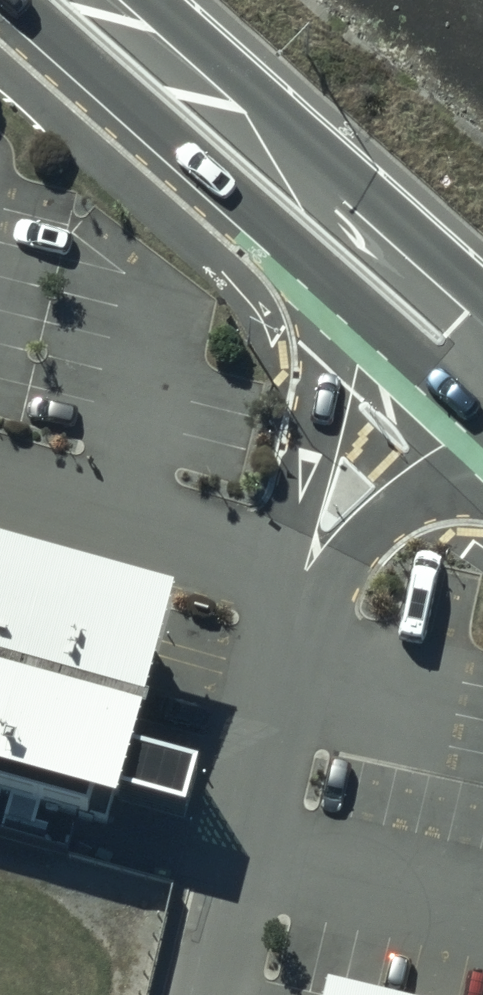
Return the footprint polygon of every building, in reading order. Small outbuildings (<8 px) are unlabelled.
[(130,831),(135,811),(199,828),(209,793),(147,776),(193,606),(0,554),(0,796),(130,831)]
